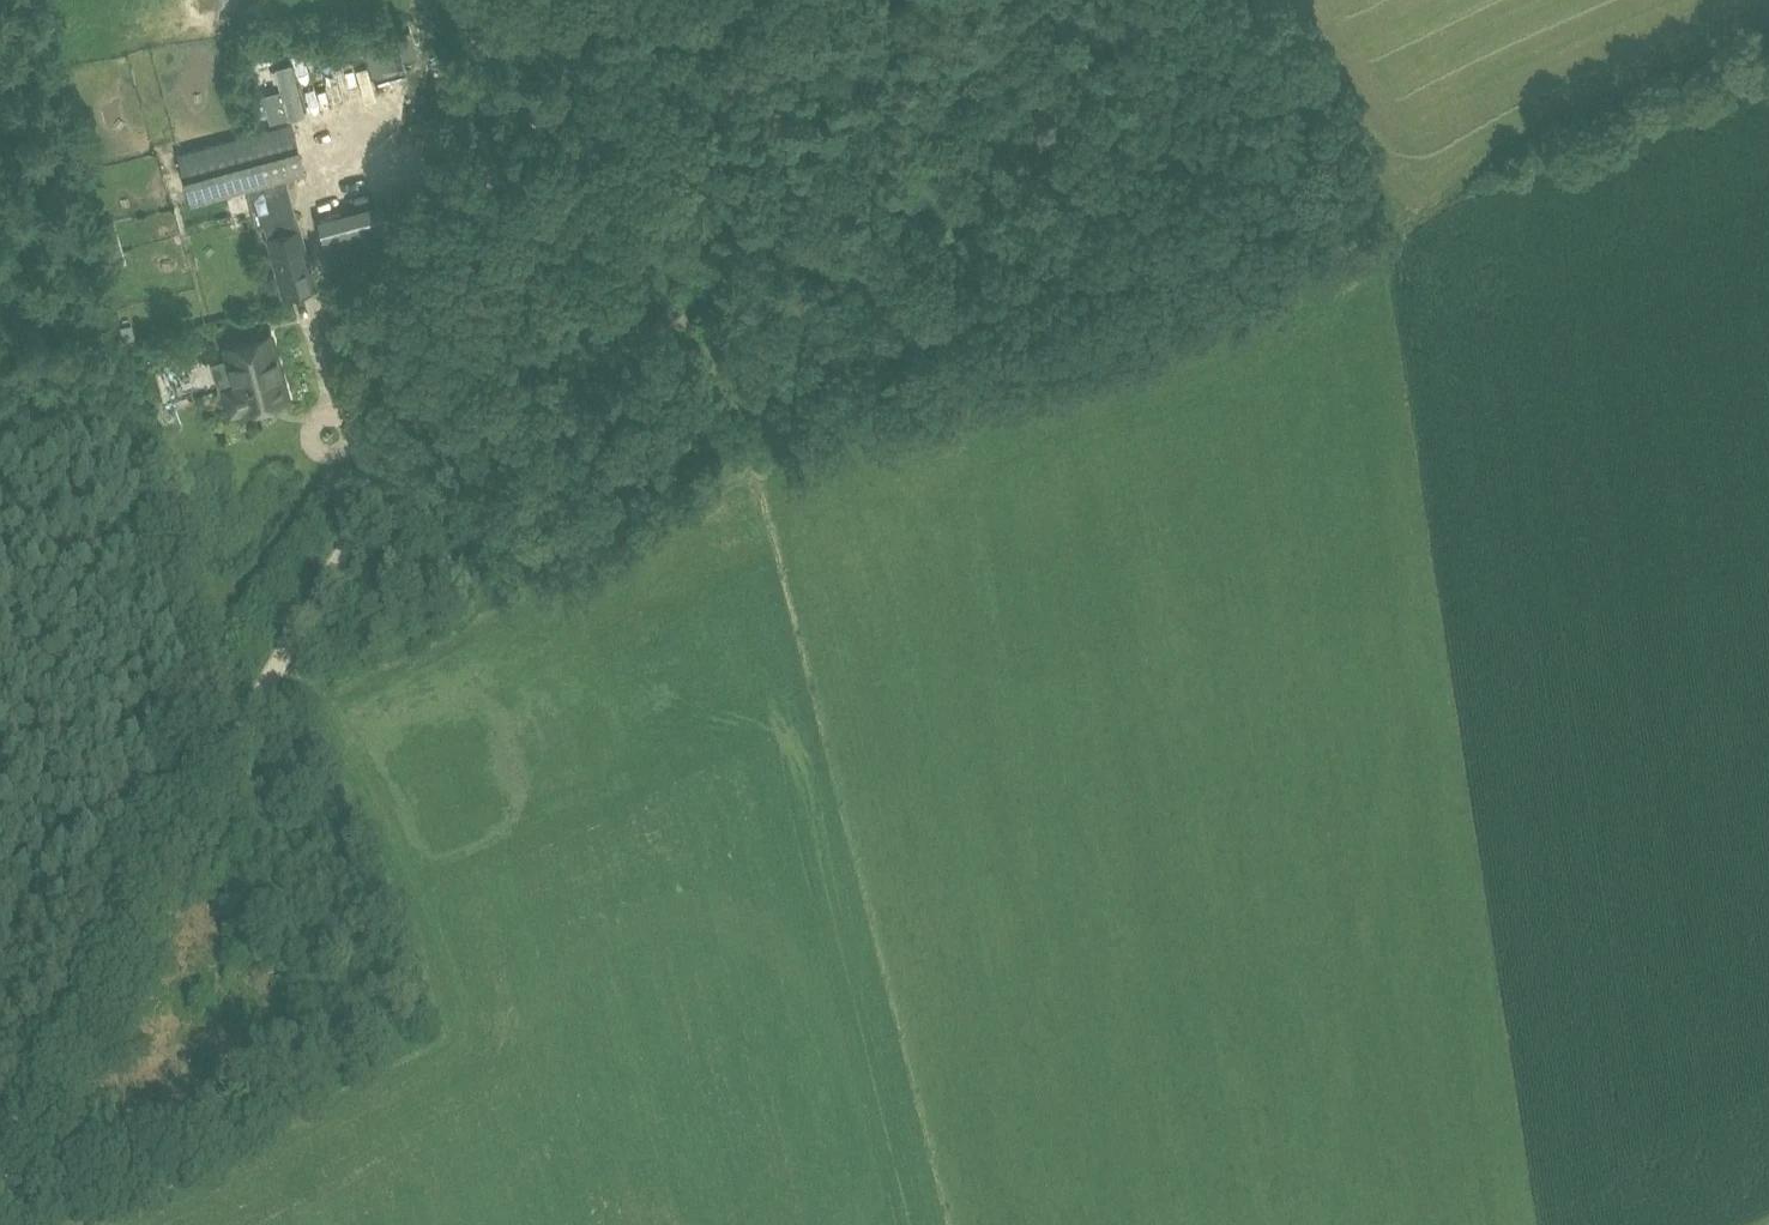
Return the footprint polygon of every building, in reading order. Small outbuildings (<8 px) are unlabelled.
[(395,33),(403,59),(418,54),(411,29),(395,33)] [(255,55),(259,65),(272,61),(270,52),(255,55)] [(275,67),(288,117),(305,113),(292,62),(275,67)] [(414,93),(413,63),(383,64),(385,94),(414,93)] [(305,171),(292,122),(179,153),(192,203),(305,171)] [(253,190),(247,191),(256,227),(265,225),(268,238),(298,230),(299,229),(297,221),(287,181),(267,186),(253,190)] [(421,228),(412,196),(319,221),(328,253),(421,228)] [(298,230),(268,238),(284,294),(314,286),(298,230)] [(225,348),(236,386),(225,389),(232,413),(287,397),(270,335),(225,348)]
